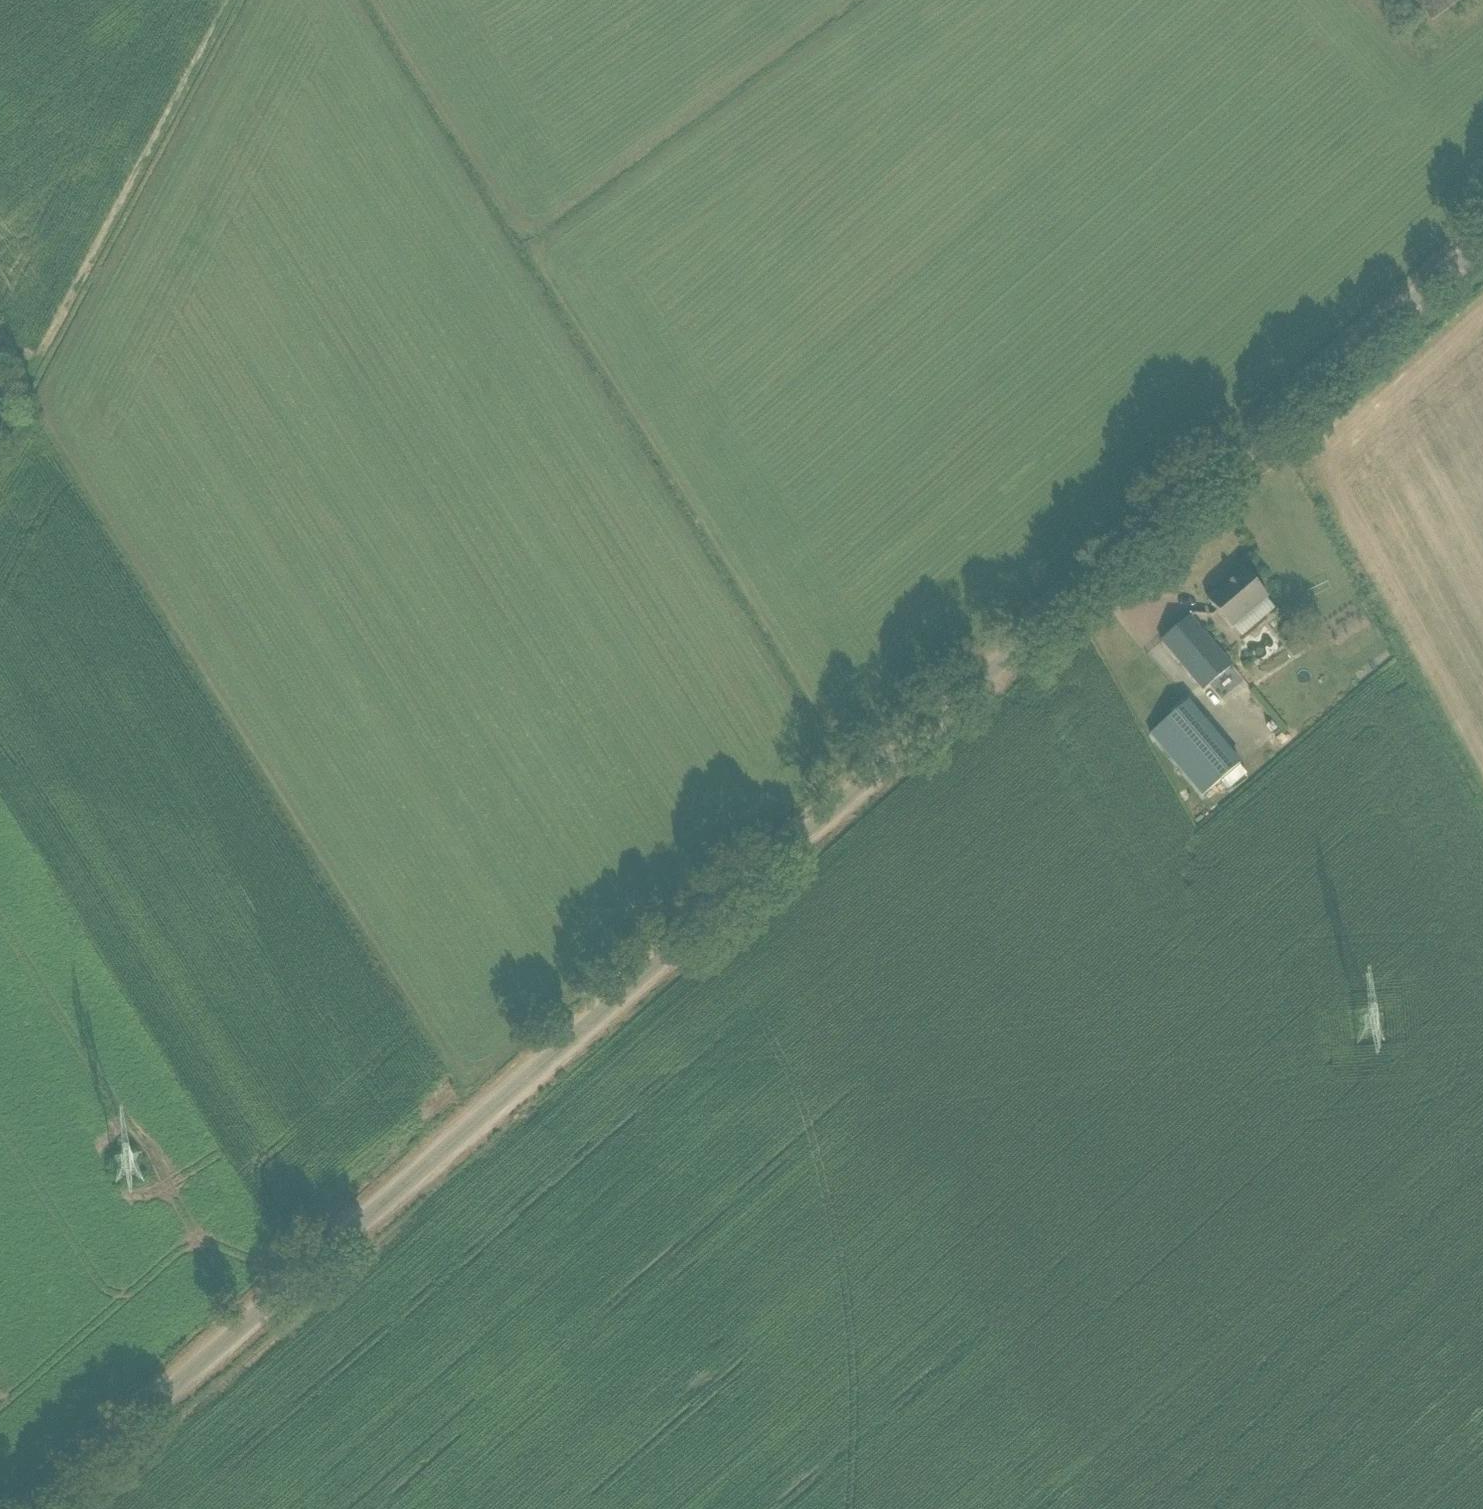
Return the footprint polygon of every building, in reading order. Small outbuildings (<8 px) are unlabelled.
[(1431,23),(1461,0),(1414,0),(1431,23)] [(1221,617),(1231,629),(1268,598),(1244,570),(1208,601),(1221,617)] [(1161,641),(1174,656),(1203,690),(1231,666),(1189,617),(1161,641)] [(1281,631),(1280,637),(1284,642),(1290,642),(1295,638),(1295,632),(1291,627),(1285,627),(1281,631)] [(1240,764),(1189,702),(1150,736),(1201,797),(1240,764)]
